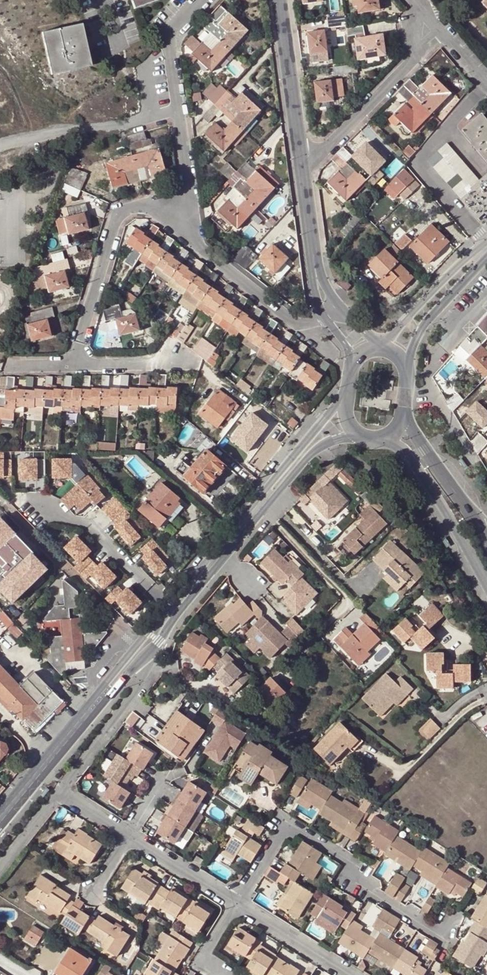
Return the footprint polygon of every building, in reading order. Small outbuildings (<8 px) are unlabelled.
[(357,13),(382,10),(381,4),(377,4),(377,0),(355,0),(357,13)] [(138,8),(136,1),(129,4),(132,10),(138,8)] [(217,5),(199,26),(217,43),(228,52),(247,32),(217,5)] [(345,26),(343,16),(325,19),(327,29),(345,26)] [(74,27),(76,34),(82,32),(81,26),(74,27)] [(362,34),(361,26),(345,29),(346,37),(362,34)] [(40,35),(48,70),(54,69),(55,75),(83,69),(82,62),(88,61),(82,32),(76,34),(74,27),(40,35)] [(326,52),(323,32),(306,34),(309,54),(326,52)] [(384,56),(381,36),(354,40),(357,60),(384,56)] [(228,52),(217,43),(210,51),(201,43),(190,55),(210,72),(228,52)] [(351,74),(350,65),(332,68),(333,76),(351,74)] [(402,86),(430,114),(450,95),(431,76),(418,89),(408,80),(402,86)] [(342,97),(340,80),(312,83),(315,104),(333,101),(332,98),(342,97)] [(410,134),(430,114),(402,86),(396,93),(415,110),(412,113),(404,104),(387,121),(394,127),(398,122),(410,134)] [(217,87),(204,101),(210,107),(212,105),(223,92),(217,87)] [(240,132),(252,120),(259,112),(239,93),(233,100),(224,91),(223,92),(212,105),(221,114),(230,122),(240,132)] [(458,100),(454,97),(435,119),(439,123),(458,100)] [(210,107),(204,101),(194,112),(200,117),(210,107)] [(216,119),(221,114),(212,105),(210,107),(200,117),(200,118),(206,124),(213,116),(216,119)] [(486,122),(480,116),(461,132),(471,143),(486,161),(486,124),(486,122)] [(255,122),(252,120),(240,132),(244,135),(255,122)] [(203,135),(222,152),(227,147),(240,132),(230,122),(222,131),(214,123),(203,135)] [(244,135),(240,132),(227,147),(230,150),(244,135)] [(125,138),(127,145),(144,140),(142,133),(125,138)] [(485,162),(486,161),(471,143),(469,144),(485,162)] [(354,155),(362,163),(354,172),(364,182),(383,162),(364,144),(354,155)] [(484,214),(486,211),(486,178),(471,192),(469,190),(479,181),(446,144),(426,161),(477,220),(484,214)] [(408,160),(414,153),(411,150),(407,146),(401,152),(408,160)] [(335,154),(346,165),(352,159),(342,148),(335,154)] [(130,157),(138,183),(164,175),(157,150),(130,157)] [(326,184),(345,202),(364,182),(354,172),(346,165),(335,154),(329,160),(339,170),(326,184)] [(104,165),(111,190),(138,183),(130,157),(104,165)] [(227,180),(234,172),(224,163),(217,171),(227,180)] [(243,183),(240,180),(242,177),(235,171),(234,172),(227,180),(225,182),(232,189),(254,210),(277,184),(257,166),(245,180),(243,183)] [(64,176),(82,182),(85,175),(67,169),(64,176)] [(391,188),(398,194),(409,184),(414,190),(418,186),(402,170),(385,187),(389,191),(391,188)] [(471,192),(486,178),(486,174),(479,181),(469,190),(471,192)] [(78,192),(82,182),(64,176),(61,185),(78,192)] [(387,183),(381,178),(377,183),(382,188),(387,183)] [(403,200),(414,190),(409,184),(398,194),(403,200)] [(395,197),(398,194),(391,188),(389,191),(395,197)] [(254,210),(232,189),(223,198),(226,201),(216,212),(235,230),(254,210)] [(85,213),(83,205),(64,210),(66,218),(62,219),(66,236),(86,231),(81,214),(85,213)] [(353,215),(346,223),(352,228),(359,219),(353,215)] [(344,237),(352,228),(346,223),(339,233),(344,237)] [(140,256),(150,241),(157,230),(151,226),(144,237),(142,236),(143,235),(134,229),(125,244),(132,248),(131,250),(140,256)] [(430,226),(409,247),(410,248),(426,264),(448,243),(430,226)] [(391,242),(394,245),(403,236),(400,233),(391,242)] [(410,242),(403,236),(394,245),(401,251),(407,245),(410,242)] [(157,248),(158,247),(150,241),(140,256),(146,261),(155,267),(165,253),(172,242),(166,238),(158,249),(157,248)] [(255,245),(252,242),(247,248),(250,250),(255,245)] [(287,258),(271,244),(257,260),(268,270),(265,273),(271,278),(287,258)] [(250,250),(247,248),(244,245),(230,259),(237,264),(250,250)] [(409,247),(407,245),(401,251),(404,254),(410,248),(409,247)] [(392,247),(386,254),(392,260),(399,253),(392,247)] [(171,259),(172,259),(165,253),(155,267),(161,271),(160,272),(170,279),(179,265),(187,254),(180,249),(173,260),(171,259)] [(256,256),(250,250),(237,264),(243,269),(256,256)] [(388,286),(396,295),(412,279),(392,260),(386,254),(383,251),(368,266),(381,279),(378,283),(385,290),(388,286)] [(67,271),(64,261),(39,268),(46,295),(66,290),(61,272),(67,271)] [(179,265),(170,279),(176,283),(176,284),(185,291),(194,277),(197,273),(202,265),(196,261),(188,272),(186,271),(187,270),(179,265)] [(216,277),(210,273),(206,279),(204,283),(194,277),(185,291),(192,295),(191,296),(200,302),(209,288),(216,277)] [(204,283),(206,279),(197,273),(194,277),(204,283)] [(340,280),(336,285),(345,292),(348,287),(340,280)] [(215,315),(225,300),(232,290),(225,284),(218,296),(216,295),(217,293),(209,288),(200,302),(207,307),(206,308),(215,315)] [(196,309),(200,302),(191,296),(192,295),(185,291),(180,298),(196,309)] [(121,298),(130,305),(134,300),(125,293),(121,298)] [(211,321),(210,323),(224,332),(225,330),(227,332),(239,312),(246,301),(241,297),(234,307),(225,300),(215,315),(211,321)] [(211,321),(215,315),(206,308),(207,307),(200,302),(196,309),(195,310),(211,321)] [(262,313),(255,309),(251,316),(248,314),(246,317),(239,312),(227,332),(226,333),(225,334),(232,338),(236,333),(245,339),(254,324),(262,313)] [(52,319),(49,310),(28,315),(31,324),(24,326),(29,344),(49,338),(44,321),(52,319)] [(114,322),(119,339),(139,334),(135,317),(121,321),(119,315),(118,310),(102,314),(104,324),(114,322)] [(119,315),(121,321),(135,317),(129,312),(119,315)] [(252,343),(251,345),(259,350),(269,335),(276,325),(270,321),(263,332),(261,330),(262,329),(254,324),(245,339),(252,343)] [(477,327),(486,337),(486,326),(482,321),(477,327)] [(176,341),(183,329),(178,325),(171,337),(176,341)] [(181,345),(191,329),(186,325),(183,329),(176,341),(181,345)] [(465,360),(484,380),(486,377),(486,352),(480,345),(486,337),(477,327),(459,347),(469,356),(465,360)] [(266,355),(275,361),(284,347),(291,337),(285,332),(277,343),(275,341),(276,340),(269,335),(259,350),(266,355)] [(212,354),(215,350),(199,339),(191,352),(201,361),(206,364),(212,354)] [(245,339),(241,343),(257,354),(259,350),(251,345),(252,343),(245,339)] [(275,361),(282,367),(281,368),(290,374),(299,360),(307,349),(300,344),(293,355),(291,353),(291,352),(284,347),(275,361)] [(213,363),(217,357),(212,354),(206,364),(207,365),(212,369),(215,364),(213,363)] [(314,370),(299,360),(290,374),(287,378),(294,382),(296,380),(303,385),(303,386),(312,392),(329,366),(322,361),(315,372),(313,371),(314,370)] [(271,367),(279,372),(281,368),(282,367),(275,361),(271,367)] [(213,374),(204,368),(200,365),(196,376),(206,384),(213,374)] [(138,390),(136,408),(147,409),(147,406),(155,407),(157,390),(147,389),(147,391),(145,391),(146,378),(139,377),(138,390)] [(155,407),(155,414),(174,415),(176,390),(166,389),(166,390),(164,390),(165,378),(158,377),(157,390),(155,407)] [(100,391),(99,408),(110,409),(110,407),(118,408),(119,391),(110,390),(109,392),(107,392),(108,379),(101,378),(100,391)] [(136,408),(138,390),(128,390),(128,391),(126,391),(127,378),(120,378),(119,391),(118,408),(127,409),(127,412),(136,413),(136,408)] [(24,393),(14,392),(14,394),(12,394),(13,380),(5,379),(4,394),(0,393),(0,411),(4,411),(3,419),(13,420),(14,415),(22,415),(24,393)] [(24,393),(22,415),(32,416),(41,416),(41,410),(43,392),(33,392),(33,393),(31,393),(32,380),(25,379),(24,393)] [(80,408),(81,391),(71,391),(71,392),(68,392),(69,379),(63,379),(62,392),(61,409),(71,410),(71,408),(80,408)] [(99,408),(100,391),(91,391),(91,392),(88,392),(89,379),(82,379),(81,391),(80,408),(99,410),(99,408)] [(43,392),(41,410),(53,411),(53,408),(61,409),(62,392),(52,391),(52,393),(50,392),(50,380),(44,380),(43,392)] [(234,386),(246,396),(249,392),(246,390),(248,388),(238,381),(234,386)] [(207,423),(208,422),(216,428),(224,417),(227,418),(236,406),(217,392),(198,416),(207,423)] [(448,405),(452,411),(463,401),(457,396),(448,405)] [(256,403),(266,411),(269,405),(259,398),(256,403)] [(226,423),(238,408),(236,406),(227,418),(224,421),(226,423)] [(254,411),(234,438),(249,450),(270,423),(254,411)] [(224,421),(227,418),(224,417),(216,428),(218,429),(224,421)] [(471,443),(479,450),(486,441),(486,424),(471,443)] [(206,452),(195,466),(184,457),(179,462),(182,465),(175,473),(211,503),(235,475),(206,452)] [(45,480),(45,455),(33,455),(33,463),(19,463),(20,483),(37,483),(37,480),(45,480)] [(4,456),(0,456),(0,480),(11,480),(11,464),(4,464),(4,456)] [(69,480),(69,482),(75,489),(77,486),(85,478),(75,466),(71,466),(71,462),(52,462),(53,481),(69,480)] [(328,520),(343,505),(347,502),(329,483),(337,474),(358,494),(364,489),(336,463),(304,494),(309,500),(328,520)] [(87,477),(85,478),(77,486),(75,489),(60,502),(74,519),(92,503),(96,508),(105,499),(87,477)] [(159,531),(166,522),(163,520),(176,504),(178,501),(161,486),(138,513),(159,531)] [(304,505),(309,500),(304,494),(298,499),(304,505)] [(369,494),(364,498),(377,511),(382,506),(369,494)] [(101,512),(112,524),(125,512),(115,500),(101,512)] [(179,507),(176,504),(163,520),(166,522),(179,507)] [(369,505),(360,514),(365,520),(341,542),(353,555),(385,523),(369,505)] [(117,530),(115,531),(130,548),(140,540),(136,536),(142,530),(125,512),(112,524),(117,530)] [(0,520),(0,559),(7,565),(3,569),(7,573),(3,577),(6,581),(0,587),(0,591),(13,604),(47,571),(32,556),(34,555),(0,520)] [(73,570),(79,576),(92,564),(86,558),(90,554),(75,539),(64,551),(78,565),(73,570)] [(168,560),(152,541),(140,552),(145,558),(142,561),(157,578),(166,570),(162,565),(168,560)] [(424,573),(390,541),(373,560),(387,574),(401,587),(405,582),(411,587),(424,573)] [(346,559),(353,555),(341,542),(337,549),(346,559)] [(297,569),(295,571),(283,559),(273,549),(259,563),(281,584),(286,580),(292,585),(300,577),(303,574),(297,569)] [(286,555),(283,559),(295,571),(297,569),(298,568),(286,555)] [(92,564),(79,576),(85,582),(90,577),(103,591),(115,580),(101,566),(97,569),(92,564)] [(397,591),(401,587),(387,574),(383,579),(397,591)] [(295,615),(317,593),(300,577),(292,585),(282,596),(288,601),(284,604),(295,615)] [(65,582),(63,582),(65,607),(55,608),(44,621),(44,623),(61,622),(66,622),(67,638),(62,638),(50,639),(51,654),(45,660),(62,677),(67,672),(67,665),(85,663),(84,650),(96,649),(107,636),(106,633),(83,636),(81,623),(87,622),(92,616),(96,619),(98,614),(96,612),(97,610),(97,607),(80,609),(79,593),(65,582)] [(116,589),(103,602),(109,608),(114,603),(128,618),(140,606),(126,591),(122,595),(116,589)] [(258,611),(253,606),(250,603),(245,608),(238,601),(233,606),(225,613),(223,610),(212,621),(225,634),(236,624),(240,628),(252,616),(258,622),(258,621),(258,611)] [(230,604),(223,610),(225,613),(233,606),(230,604)] [(419,615),(426,624),(431,629),(441,620),(438,616),(441,614),(432,604),(419,615)] [(352,634),(345,626),(338,633),(345,641),(340,646),(356,662),(369,650),(380,639),(375,634),(380,629),(380,628),(365,612),(359,618),(364,623),(358,628),(362,633),(356,638),(352,634)] [(8,629),(13,624),(3,613),(0,615),(0,621),(8,629)] [(288,642),(286,643),(261,618),(258,621),(258,622),(244,636),(249,641),(259,650),(269,660),(283,646),(289,651),(299,640),(287,627),(280,634),(288,642)] [(284,625),(287,627),(299,640),(305,635),(290,619),(284,625)] [(412,627),(411,626),(410,625),(408,622),(405,620),(393,631),(404,644),(410,638),(414,642),(422,651),(435,639),(428,631),(423,626),(420,630),(415,633),(411,628),(412,627)] [(415,624),(412,627),(411,628),(415,633),(420,630),(415,624)] [(358,628),(352,634),(356,638),(362,633),(358,628)] [(206,642),(198,637),(191,633),(180,651),(194,660),(193,662),(202,668),(203,666),(209,672),(213,668),(220,660),(212,652),(214,648),(206,642)] [(244,646),(253,655),(259,650),(249,641),(244,646)] [(372,654),(369,650),(356,662),(359,666),(372,654)] [(242,673),(230,662),(232,660),(226,654),(220,660),(213,668),(219,674),(225,679),(222,682),(235,694),(250,677),(244,671),(242,673)] [(443,665),(443,664),(444,662),(444,661),(444,655),(427,654),(426,671),(436,672),(435,689),(453,689),(453,683),(458,684),(469,684),(470,667),(453,666),(453,670),(452,676),(441,675),(442,666),(443,667),(443,665)] [(244,671),(232,660),(230,662),(242,673),(244,671)] [(447,667),(443,667),(442,666),(441,675),(452,676),(453,670),(447,670),(447,667)] [(20,688),(0,668),(0,703),(9,712),(11,710),(23,722),(24,722),(33,730),(63,701),(64,699),(60,695),(57,698),(34,674),(20,688)] [(216,676),(222,682),(225,679),(219,674),(216,676)] [(378,717),(392,703),(403,692),(406,695),(412,689),(400,678),(394,683),(385,674),(360,700),(378,717)] [(271,678),(258,691),(265,698),(261,702),(268,709),(285,692),(271,678)] [(254,695),(261,702),(265,698),(258,691),(254,695)] [(396,706),(406,695),(403,692),(392,703),(396,706)] [(290,697),(298,706),(302,702),(293,694),(290,697)] [(63,701),(33,730),(37,735),(68,705),(63,701)] [(205,730),(177,711),(154,740),(183,760),(205,730)] [(326,716),(328,719),(334,713),(331,711),(326,716)] [(135,725),(143,719),(137,712),(129,718),(135,725)] [(428,741),(441,728),(431,719),(419,731),(428,741)] [(235,748),(244,733),(223,720),(203,752),(218,761),(229,744),(235,748)] [(329,766),(347,748),(355,740),(353,737),(339,723),(313,750),(329,766)] [(319,733),(310,742),(313,745),(322,736),(319,733)] [(355,735),(353,737),(355,740),(347,748),(352,753),(363,742),(355,735)] [(251,737),(248,742),(257,746),(259,744),(260,742),(251,737)] [(248,742),(232,768),(235,769),(240,773),(238,777),(251,784),(254,778),(258,772),(275,783),(286,765),(269,755),(271,751),(259,744),(257,746),(248,742)] [(2,759),(3,758),(5,758),(6,756),(7,755),(8,753),(8,752),(8,750),(8,748),(7,746),(6,745),(4,744),(2,743),(0,743),(0,758),(2,759)] [(140,769),(143,770),(153,754),(137,743),(130,754),(126,760),(140,769)] [(117,754),(103,776),(112,781),(122,788),(127,779),(130,774),(133,776),(135,777),(140,769),(126,760),(122,758),(117,754)] [(293,797),(304,780),(298,776),(287,793),(293,797)] [(309,777),(297,796),(308,803),(319,809),(328,795),(330,791),(309,777)] [(122,788),(112,781),(101,798),(118,808),(124,799),(127,800),(131,793),(122,788)] [(194,810),(205,792),(188,781),(181,793),(178,791),(174,798),(194,810)] [(355,807),(353,810),(340,802),(328,795),(319,809),(316,813),(329,821),(349,834),(357,821),(358,821),(363,812),(360,810),(355,807)] [(304,808),(308,803),(297,796),(294,801),(304,808)] [(166,816),(184,827),(194,810),(174,798),(170,804),(173,806),(166,816)] [(343,798),(340,802),(353,810),(355,807),(343,798)] [(370,802),(366,800),(360,810),(363,812),(364,810),(370,802)] [(358,821),(360,822),(367,812),(364,810),(363,812),(358,821)] [(173,844),(184,827),(166,816),(164,814),(159,821),(162,823),(156,833),(173,844)] [(369,836),(374,839),(372,842),(371,844),(383,852),(393,836),(394,835),(396,831),(372,816),(362,832),(369,836)] [(243,834),(247,828),(253,832),(257,835),(262,827),(247,817),(238,831),(234,828),(222,848),(234,855),(236,853),(250,862),(260,845),(249,838),(243,834)] [(349,834),(329,821),(327,825),(347,838),(349,834)] [(349,834),(347,838),(353,842),(364,825),(360,822),(358,821),(357,821),(349,834)] [(249,838),(253,832),(247,828),(243,834),(249,838)] [(89,864),(101,844),(92,839),(91,841),(85,837),(86,835),(77,829),(74,835),(67,831),(66,833),(61,830),(50,848),(61,855),(63,852),(65,848),(74,854),(89,864)] [(420,852),(420,851),(394,835),(393,836),(383,852),(382,854),(402,866),(408,870),(410,866),(420,852)] [(301,841),(286,864),(298,872),(304,876),(314,862),(319,853),(301,841)] [(420,852),(410,866),(420,872),(436,882),(444,868),(448,863),(422,847),(420,851),(420,852)] [(74,854),(65,848),(63,852),(72,857),(74,854)] [(220,851),(232,858),(234,855),(222,848),(220,851)] [(197,865),(200,859),(195,856),(191,861),(197,865)] [(321,866),(314,862),(304,876),(311,881),(321,866)] [(288,878),(292,881),(298,872),(286,864),(283,863),(278,872),(288,878)] [(288,878),(278,872),(268,866),(262,876),(276,884),(277,882),(283,885),(288,878)] [(408,870),(402,866),(396,874),(403,878),(408,870)] [(446,895),(448,893),(449,890),(455,893),(461,897),(469,884),(444,868),(436,882),(433,886),(446,895)] [(145,904),(146,902),(148,897),(155,901),(164,888),(133,869),(121,889),(145,904)] [(436,882),(420,872),(418,876),(433,886),(436,882)] [(402,879),(403,878),(396,874),(394,873),(382,892),(390,897),(400,882),(402,879)] [(38,878),(54,888),(55,887),(56,886),(40,875),(38,878)] [(476,877),(469,889),(478,895),(486,883),(476,877)] [(70,896),(55,887),(54,888),(38,878),(26,896),(35,902),(37,899),(59,913),(61,910),(66,914),(72,906),(73,903),(68,900),(70,896)] [(276,907),(295,918),(311,893),(292,881),(284,894),(276,907)] [(408,887),(400,882),(390,897),(398,902),(408,887)] [(186,900),(177,894),(179,892),(172,888),(169,892),(164,888),(155,901),(152,906),(158,910),(160,907),(176,917),(179,912),(186,900)] [(274,905),(276,907),(284,894),(282,892),(274,905)] [(330,927),(332,924),(338,928),(339,926),(345,930),(348,925),(351,921),(354,915),(348,911),(346,914),(340,910),(342,907),(321,894),(319,898),(309,914),(317,919),(330,927)] [(148,897),(146,902),(152,906),(155,901),(148,897)] [(432,902),(425,897),(419,907),(418,910),(425,914),(432,902)] [(198,931),(209,914),(200,909),(201,906),(188,898),(186,900),(179,912),(186,916),(183,921),(198,931)] [(72,906),(79,910),(83,903),(76,899),(73,903),(72,906)] [(484,905),(480,903),(470,918),(474,921),(485,928),(486,925),(486,899),(484,905)] [(79,910),(72,906),(66,914),(61,923),(78,934),(82,929),(89,917),(79,910)] [(377,925),(375,929),(379,932),(382,928),(390,915),(383,911),(375,924),(377,925)] [(176,917),(183,921),(186,916),(179,912),(176,917)] [(390,915),(382,928),(391,934),(399,922),(390,915)] [(82,929),(103,942),(107,945),(105,949),(116,956),(129,936),(120,930),(118,932),(112,928),(113,925),(98,916),(95,921),(89,917),(82,929)] [(333,935),(338,928),(332,924),(330,927),(317,919),(314,923),(333,935)] [(351,921),(348,925),(360,932),(362,929),(351,921)] [(485,943),(486,939),(486,930),(485,928),(474,921),(468,932),(470,933),(463,944),(461,942),(452,957),(470,969),(479,955),(481,956),(486,948),(486,944),(485,943)] [(112,928),(118,932),(120,930),(122,926),(116,922),(113,925),(112,928)] [(32,925),(26,935),(37,942),(43,932),(32,925)] [(337,943),(358,956),(369,939),(360,932),(348,925),(345,930),(337,943)] [(255,941),(256,939),(239,928),(227,946),(245,956),(255,941)] [(192,943),(172,931),(169,937),(163,946),(154,960),(156,962),(157,962),(172,971),(174,972),(192,943)] [(156,941),(163,946),(169,937),(162,933),(156,941)] [(373,941),(366,953),(376,959),(391,968),(403,950),(378,934),(373,941)] [(34,946),(37,942),(26,935),(23,940),(34,946)] [(369,939),(358,956),(362,959),(366,953),(373,941),(369,939)] [(420,952),(428,958),(434,949),(436,944),(428,939),(420,952)] [(245,956),(251,960),(246,967),(259,974),(263,974),(273,958),(258,948),(260,945),(255,941),(245,956)] [(49,974),(81,974),(91,960),(70,947),(54,972),(51,971),(49,974)] [(438,951),(434,949),(428,958),(432,960),(434,956),(438,951)] [(425,971),(418,967),(413,964),(415,960),(416,958),(403,950),(391,968),(402,974),(422,974),(425,971)] [(299,970),(275,956),(273,958),(263,974),(296,974),(299,970)] [(391,968),(376,959),(374,963),(389,972),(391,968)] [(172,971),(157,962),(148,974),(169,974),(172,971)]
